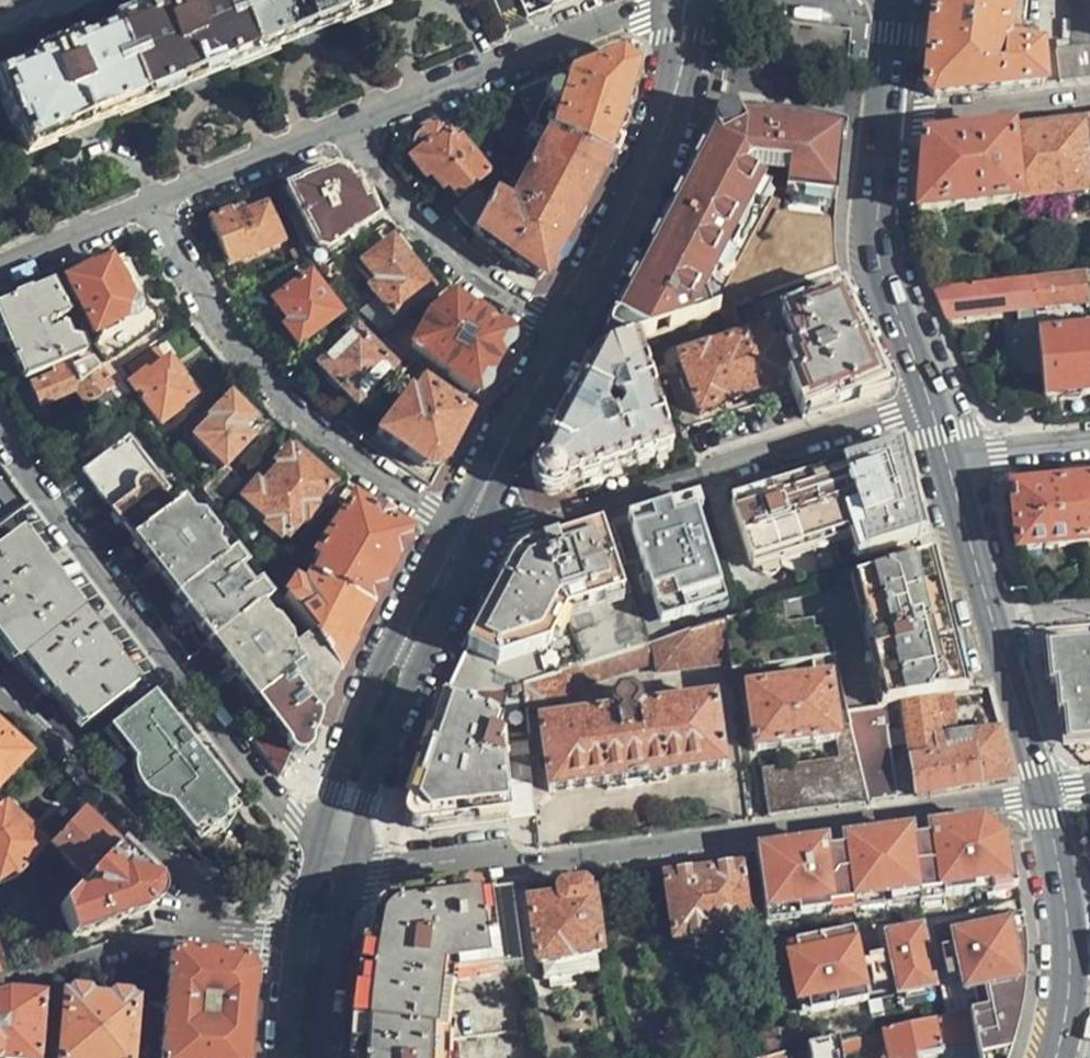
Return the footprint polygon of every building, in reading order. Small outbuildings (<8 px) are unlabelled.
[(224,0),(192,0),(107,36),(135,103),(247,56),(224,0)] [(247,56),(362,9),(358,0),(224,0),(247,56)] [(384,0),(358,0),(362,9),(384,0)] [(546,7),(550,9),(572,0),(532,0),(546,7)] [(931,43),(926,92),(932,97),(1043,85),(1043,33),(1025,32),(1025,24),(1010,24),(1012,0),(936,0),(931,43)] [(1069,51),(1058,52),(1060,83),(1089,80),(1089,0),(1069,0),(1069,51)] [(135,103),(107,36),(0,78),(0,90),(11,115),(25,148),(39,143),(135,103)] [(530,86),(515,92),(529,127),(533,127),(538,117),(532,115),(538,103),(549,102),(559,106),(549,134),(604,157),(610,144),(626,94),(633,71),(627,66),(611,54),(595,60),(582,66),(571,71),(565,87),(557,85),(549,88),(545,80),(530,86)] [(620,316),(651,336),(658,334),(653,321),(667,315),(672,329),(709,314),(703,298),(709,285),(728,252),(733,255),(743,239),(737,236),(767,183),(746,171),(750,166),(757,164),(790,167),(787,199),(835,203),(841,133),(739,124),(738,119),(735,117),(732,116),(727,115),(725,115),(724,116),(719,119),(717,132),(689,182),(678,203),(670,220),(650,258),(620,316)] [(918,213),(947,211),(1089,193),(1089,123),(1082,124),(1032,130),(967,137),(923,142),(918,213)] [(423,129),(417,132),(415,134),(414,136),(413,139),(414,144),(419,150),(406,158),(423,180),(427,177),(438,191),(442,189),(452,202),(485,178),(458,140),(453,143),(447,134),(442,137),(433,125),(423,129)] [(533,127),(529,127),(519,145),(525,149),(528,144),(537,149),(510,197),(565,227),(585,193),(598,169),(604,157),(549,134),(533,127)] [(289,200),(281,205),(309,259),(314,263),(364,234),(359,226),(372,218),(339,172),(328,169),(284,188),(289,200)] [(468,232),(485,202),(474,195),(453,211),(468,232)] [(505,205),(489,198),(485,202),(468,232),(483,242),(514,263),(537,279),(552,252),(565,227),(510,197),(505,205)] [(283,241),(269,205),(234,217),(231,211),(211,219),(212,222),(218,238),(228,261),(283,241)] [(760,296),(837,268),(836,263),(834,236),(834,218),(773,213),(768,222),(766,244),(801,246),(749,265),(741,263),(719,301),(722,309),(732,306),(760,296)] [(393,313),(428,287),(392,239),(362,261),(376,281),(369,285),(393,313)] [(146,311),(131,282),(138,278),(124,254),(88,273),(86,271),(65,282),(94,334),(98,332),(102,337),(101,346),(108,357),(156,328),(155,325),(162,321),(153,307),(146,311)] [(332,311),(298,264),(261,282),(274,299),(272,300),(288,319),(285,321),(287,324),(285,324),(295,336),(299,335),(332,311)] [(1035,310),(1089,304),(1089,299),(1087,272),(1031,278),(1035,310)] [(1031,278),(930,290),(944,319),(1018,312),(1019,325),(1010,326),(1014,365),(1023,364),(1025,372),(1041,371),(1038,338),(1035,310),(1031,278)] [(54,367),(78,357),(73,347),(61,340),(55,328),(44,334),(40,327),(62,317),(48,285),(0,306),(0,327),(23,380),(54,367)] [(709,314),(722,309),(719,301),(712,286),(709,285),(703,298),(709,314)] [(861,335),(843,293),(799,306),(800,309),(782,315),(796,353),(788,356),(794,373),(788,375),(803,420),(866,399),(877,374),(861,335)] [(772,329),(760,296),(732,306),(745,338),(709,351),(707,349),(680,358),(702,414),(729,405),(728,402),(783,383),(781,378),(788,375),(794,373),(788,356),(782,342),(778,344),(770,346),(765,331),(772,329)] [(408,349),(473,395),(490,366),(507,337),(474,316),(449,299),(421,318),(408,349)] [(649,337),(651,336),(620,316),(598,356),(636,342),(649,337)] [(388,368),(352,332),(318,365),(352,403),(388,368)] [(1089,393),(1089,332),(1038,338),(1041,371),(1044,397),(1089,393)] [(636,342),(598,356),(587,375),(557,431),(541,460),(542,466),(536,470),(534,476),(535,481),(537,485),(540,489),(545,491),(555,492),(563,485),(563,482),(567,484),(672,452),(636,342)] [(190,389),(187,383),(182,379),(177,377),(166,362),(163,363),(153,348),(133,363),(141,374),(130,383),(159,423),(177,413),(174,408),(189,398),(191,394),(190,389)] [(111,370),(99,349),(78,357),(54,367),(55,371),(35,382),(47,403),(71,390),(91,420),(127,393),(111,370)] [(440,467),(467,416),(419,383),(410,396),(405,394),(375,436),(425,468),(430,470),(440,467)] [(239,431),(250,419),(227,396),(204,420),(206,422),(190,437),(221,469),(248,440),(239,431)] [(131,537),(177,504),(128,437),(82,470),(131,537)] [(919,542),(904,488),(894,455),(807,483),(729,507),(747,566),(867,529),(875,556),(919,542)] [(309,509),(325,491),(309,476),(311,473),(292,456),(259,491),(253,488),(241,501),(282,539),(297,523),(302,527),(315,514),(309,509)] [(203,486),(214,503),(243,485),(232,468),(203,486)] [(1077,482),(1083,542),(1089,541),(1089,481),(1077,482)] [(1083,542),(1077,482),(1014,489),(1017,547),(1083,542)] [(364,609),(404,535),(350,503),(312,560),(318,565),(309,579),(364,609)] [(186,518),(177,504),(131,537),(174,596),(219,563),(212,552),(210,539),(198,520),(186,518)] [(665,557),(652,515),(611,528),(624,570),(665,557)] [(460,663),(446,694),(471,695),(504,697),(521,692),(649,651),(624,570),(611,528),(571,541),(531,552),(508,570),(460,663)] [(16,533),(0,544),(0,645),(19,670),(24,666),(47,696),(50,694),(57,704),(58,702),(70,717),(74,714),(82,725),(96,715),(132,687),(16,533)] [(743,619),(720,541),(665,557),(624,570),(649,651),(720,627),(743,619)] [(252,562),(242,547),(231,556),(241,571),(252,562)] [(261,602),(263,601),(252,586),(245,591),(235,576),(241,571),(231,556),(219,563),(174,596),(209,642),(255,607),(261,602)] [(941,594),(933,560),(856,583),(890,709),(897,708),(934,704),(934,707),(967,698),(950,629),(941,594)] [(263,601),(274,592),(264,577),(252,586),(263,601)] [(288,589),(281,600),(297,623),(307,636),(333,670),(364,609),(309,579),(306,578),(297,594),(288,589)] [(281,600),(274,592),(263,601),(261,602),(282,630),(285,631),(288,630),(297,623),(281,600)] [(287,652),(255,607),(209,642),(252,699),(281,676),(276,668),(291,658),(287,652)] [(776,609),(743,619),(720,627),(726,670),(727,677),(809,663),(833,659),(826,632),(813,634),(811,624),(781,628),(776,609)] [(720,627),(649,651),(521,692),(524,721),(541,716),(540,707),(656,671),(659,681),(726,670),(720,627)] [(307,636),(287,652),(291,658),(276,668),(281,676),(313,718),(333,670),(307,636)] [(1067,745),(1087,744),(1087,737),(1089,737),(1089,646),(1047,650),(1051,686),(1055,686),(1057,703),(1059,716),(1063,715),(1067,745)] [(813,681),(837,677),(833,659),(809,663),(813,681)] [(313,718),(281,676),(252,699),(292,752),(299,751),(302,746),(313,718)] [(853,743),(849,727),(833,729),(827,686),(745,697),(754,754),(836,744),(837,762),(763,773),(769,818),(868,804),(853,743)] [(468,709),(443,702),(408,810),(423,830),(535,817),(524,721),(521,692),(504,697),(503,718),(468,709)] [(934,707),(945,746),(999,733),(988,692),(967,698),(934,707)] [(471,695),(468,709),(503,718),(504,697),(471,695)] [(107,727),(126,750),(134,762),(131,765),(139,775),(138,777),(152,795),(154,793),(164,808),(167,805),(186,830),(193,825),(196,828),(199,830),(202,831),(210,831),(216,828),(220,824),(222,815),(223,814),(222,810),(221,807),(219,805),(226,800),(203,770),(205,769),(179,734),(177,735),(147,696),(107,727)] [(721,771),(716,734),(713,707),(641,716),(637,714),(636,705),(630,701),(619,702),(614,708),(614,718),(607,721),(541,730),(550,795),(721,771)] [(935,744),(935,749),(939,748),(945,746),(934,707),(934,704),(897,708),(903,736),(906,749),(935,744)] [(879,710),(846,715),(849,727),(853,743),(885,739),(879,710)] [(107,727),(103,731),(121,754),(126,750),(107,727)] [(27,755),(0,730),(0,781),(27,755)] [(945,746),(939,748),(940,752),(941,756),(951,755),(959,790),(990,785),(1012,780),(999,733),(945,746)] [(885,739),(853,743),(868,804),(898,800),(885,739)] [(936,756),(935,749),(935,744),(906,749),(910,765),(938,761),(937,758),(936,756)] [(941,756),(937,758),(938,761),(910,765),(916,797),(937,793),(959,790),(951,755),(941,756)] [(139,775),(131,765),(132,766),(135,779),(143,793),(154,803),(164,808),(154,793),(152,795),(138,777),(139,775)] [(236,812),(226,800),(219,805),(221,807),(222,810),(223,814),(222,815),(231,817),(236,812)] [(2,802),(1,804),(0,804),(0,884),(17,877),(42,851),(47,846),(34,834),(2,802)] [(81,812),(54,838),(47,846),(83,881),(117,845),(81,812)] [(982,825),(981,820),(929,828),(930,837),(912,840),(911,831),(844,840),(845,849),(827,852),(826,843),(756,853),(764,919),(796,915),(797,920),(828,916),(828,910),(942,894),(943,900),(974,894),(973,889),(1017,883),(1009,852),(1006,852),(1005,839),(1000,840),(999,835),(987,825),(982,825)] [(193,825),(186,830),(196,843),(201,839),(202,831),(199,830),(196,828),(193,825)] [(920,829),(911,830),(912,840),(930,837),(929,828),(920,829)] [(835,841),(826,843),(827,852),(845,849),(844,840),(835,841)] [(59,905),(68,937),(147,910),(150,897),(154,883),(117,845),(83,881),(59,905)] [(234,866),(218,845),(211,851),(227,871),(234,866)] [(749,930),(741,868),(665,879),(666,884),(668,902),(673,941),(749,930)] [(974,894),(1017,888),(1017,883),(973,889),(974,894)] [(666,884),(658,885),(660,902),(668,902),(666,884)] [(514,886),(392,901),(372,918),(366,960),(364,974),(359,1028),(357,1057),(536,1057),(514,886)] [(600,955),(595,912),(593,899),(589,900),(588,890),(583,887),(561,889),(557,894),(557,903),(530,907),(536,961),(538,964),(540,966),(550,965),(551,979),(556,980),(557,987),(567,987),(567,977),(599,973),(597,955),(600,955)] [(942,894),(828,910),(828,916),(943,900),(942,894)] [(796,915),(764,919),(765,925),(797,920),(796,915)] [(918,922),(881,927),(883,948),(885,958),(889,989),(926,984),(918,922)] [(803,1002),(858,993),(853,962),(853,960),(847,961),(846,955),(852,954),(852,952),(847,923),(791,931),(803,1002)] [(1023,923),(1010,926),(1011,937),(1024,934),(1023,923)] [(954,950),(960,980),(961,979),(964,996),(982,992),(985,1013),(968,1016),(973,1037),(977,1057),(1007,1057),(1013,1042),(1021,1011),(1025,981),(1026,956),(1024,934),(1011,937),(1010,926),(951,938),(954,950)] [(853,962),(885,958),(883,948),(852,952),(852,954),(853,960),(853,962)] [(954,950),(939,952),(945,983),(960,980),(954,950)] [(169,952),(164,1031),(162,1057),(244,1057),(249,973),(241,958),(169,952)] [(131,1003),(128,1003),(128,999),(123,995),(114,994),(107,999),(107,1001),(86,999),(87,995),(83,991),(70,991),(67,994),(66,998),(63,998),(58,1057),(127,1057),(131,1003)] [(0,995),(0,1057),(34,1057),(39,998),(2,994),(0,995)] [(973,1037),(968,1016),(940,1022),(913,1028),(883,1033),(887,1057),(926,1057),(940,1055),(941,1054),(939,1041),(949,1039),(951,1041),(973,1037)] [(777,1050),(775,1031),(758,1033),(761,1052),(777,1050)] [(837,1044),(807,1050),(809,1057),(839,1057),(837,1044)]
